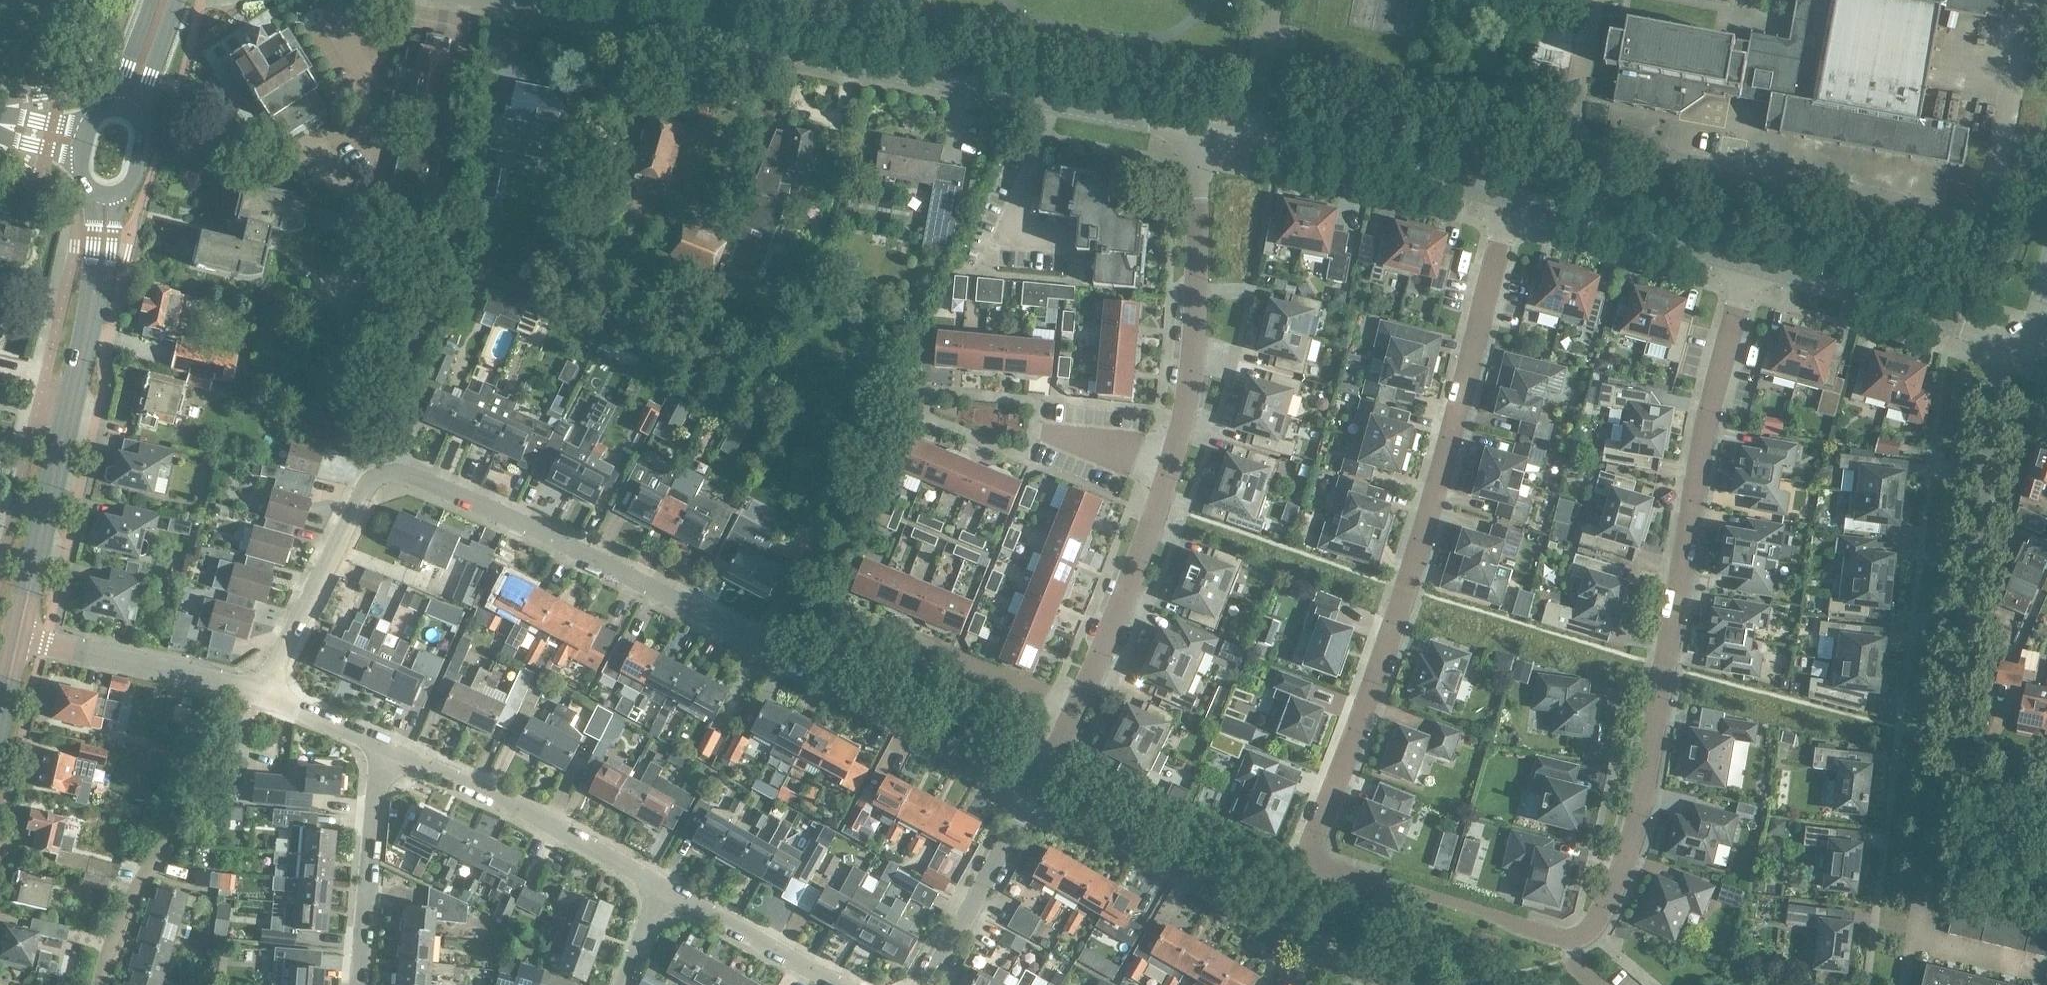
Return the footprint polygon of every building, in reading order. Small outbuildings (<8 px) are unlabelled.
[(1967,147),(1970,132),(1955,129),(1955,126),(1920,120),(1940,11),(1986,19),(1986,16),(2001,19),(2005,0),(1797,0),(1789,42),(1751,35),(1750,43),(1613,18),(1604,66),(1620,68),(1614,102),(1681,114),(1704,98),(1704,96),(1725,100),(1725,97),(1770,105),(1765,132),(1963,169),(1967,147)] [(227,59),(227,60),(220,65),(236,91),(244,86),(257,105),(258,105),(268,121),(271,119),(283,139),(326,111),(313,92),(316,90),(305,74),(311,70),(286,29),(263,43),(256,33),(245,40),(248,45),(227,59)] [(412,109),(439,114),(450,54),(449,54),(452,38),(428,34),(427,36),(421,35),(415,35),(411,38),(409,43),(405,61),(400,60),(389,123),(409,127),(412,109)] [(557,143),(572,146),(580,102),(568,100),(569,94),(518,83),(515,100),(510,99),(505,120),(505,122),(495,120),(489,151),(503,153),(505,145),(523,148),(524,144),(529,145),(541,147),(545,128),(559,131),(557,143)] [(670,185),(681,147),(687,126),(650,116),(632,174),(670,185)] [(821,136),(789,130),(788,132),(779,130),(752,192),(756,194),(743,227),(773,238),(788,205),(791,186),(781,183),(784,170),(814,176),(821,136)] [(949,253),(965,218),(958,218),(967,169),(939,164),(942,149),(884,139),(878,174),(935,184),(923,248),(949,253)] [(386,213),(427,223),(437,176),(443,151),(403,142),(397,166),(386,213)] [(496,200),(502,169),(476,164),(471,195),(496,200)] [(1135,289),(1137,275),(1143,276),(1147,239),(1140,238),(1142,224),(1123,222),(1109,204),(1112,185),(1098,183),(1099,176),(1062,170),(1061,176),(1047,173),(1040,214),(1080,221),(1077,252),(1097,254),(1094,286),(1135,289)] [(741,202),(732,186),(714,190),(712,208),(729,216),(741,202)] [(200,233),(192,267),(236,277),(239,266),(261,271),(270,231),(278,233),(281,221),(302,226),(307,204),(243,189),(235,223),(245,225),(241,243),(200,233)] [(1301,255),(1302,255),(1312,203),(1298,201),(1297,205),(1286,203),(1283,221),(1271,219),(1264,255),(1278,258),(1280,244),(1303,248),(1301,255)] [(1325,206),(1312,203),(1302,255),(1330,260),(1327,280),(1346,283),(1351,255),(1346,254),(1350,234),(1332,230),(1335,212),(1324,210),(1325,206)] [(4,228),(6,222),(0,221),(0,263),(1,260),(24,266),(24,262),(28,260),(29,252),(27,249),(30,234),(4,228)] [(1387,272),(1410,278),(1423,227),(1409,223),(1408,228),(1398,225),(1393,243),(1381,240),(1370,280),(1384,284),(1387,272)] [(684,224),(670,256),(714,275),(728,242),(684,224)] [(1423,227),(1410,278),(1412,271),(1434,277),(1430,291),(1444,294),(1453,259),(1441,255),(1446,238),(1435,235),(1436,230),(1423,227)] [(748,273),(727,263),(718,281),(740,291),(748,273)] [(1561,319),(1575,268),(1561,265),(1560,269),(1550,267),(1545,284),(1533,281),(1525,310),(1561,319)] [(1575,268),(1561,319),(1562,320),(1564,313),(1586,319),(1583,326),(1597,330),(1605,301),(1593,297),(1598,280),(1587,277),(1588,272),(1575,268)] [(967,301),(969,278),(956,277),(954,300),(967,301)] [(989,303),(991,280),(978,279),(976,302),(989,303)] [(991,280),(989,303),(1002,304),(1004,281),(991,280)] [(1274,289),(1285,292),(1287,282),(1276,280),(1274,289)] [(1035,308),(1037,284),(1024,283),(1022,306),(1035,308)] [(1037,284),(1035,308),(1048,309),(1049,299),(1074,302),(1075,288),(1037,284)] [(162,340),(163,334),(170,335),(170,333),(175,334),(189,337),(197,300),(179,296),(180,294),(147,287),(137,328),(143,329),(141,336),(162,340)] [(1647,343),(1661,292),(1648,288),(1647,293),(1636,290),(1631,308),(1619,304),(1611,333),(1647,343)] [(500,311),(501,311),(507,295),(494,290),(486,309),(499,314),(500,311)] [(1661,292),(1647,343),(1670,349),(1667,361),(1680,364),(1691,324),(1679,321),(1684,303),(1673,300),(1675,296),(1661,292)] [(501,311),(523,320),(529,304),(507,295),(501,311)] [(1265,313),(1262,326),(1313,339),(1313,338),(1307,337),(1312,315),(1320,317),(1323,303),(1294,295),(1290,308),(1273,303),(1270,314),(1265,313)] [(540,317),(547,320),(553,305),(534,297),(531,305),(529,304),(523,320),(520,328),(533,333),(540,317)] [(1104,326),(1138,329),(1139,319),(1141,305),(1133,305),(1106,303),(1104,326)] [(1063,322),(1075,323),(1076,313),(1064,312),(1063,322)] [(1075,323),(1063,322),(1062,332),(1074,333),(1075,323)] [(1387,362),(1433,374),(1437,357),(1433,350),(1411,345),(1415,331),(1382,322),(1376,347),(1390,350),(1387,362)] [(1138,329),(1104,326),(1102,349),(1140,352),(1141,344),(1137,338),(1138,329)] [(1313,339),(1262,326),(1259,340),(1263,341),(1261,351),(1278,356),(1275,368),(1304,375),(1313,339)] [(1797,384),(1810,333),(1797,329),(1796,334),(1785,331),(1781,348),(1768,345),(1760,374),(1797,384)] [(961,369),(964,335),(940,333),(937,367),(961,369)] [(1810,333),(1797,384),(1833,394),(1840,365),(1828,362),(1833,344),(1823,341),(1824,337),(1810,333)] [(964,335),(961,369),(969,370),(975,375),(983,375),(986,337),(964,335)] [(986,337),(983,375),(992,376),(998,373),(1006,374),(1009,339),(986,337)] [(1009,339),(1006,374),(1014,374),(1019,379),(1028,380),(1032,342),(1009,339)] [(1032,342),(1028,380),(1036,380),(1042,377),(1052,378),(1055,344),(1032,342)] [(195,346),(189,370),(231,381),(237,354),(195,346)] [(1140,352),(1102,349),(1100,372),(1134,375),(1135,367),(1139,361),(1140,352)] [(451,431),(468,390),(467,390),(466,392),(456,387),(450,400),(439,395),(442,386),(453,359),(441,354),(421,400),(433,405),(426,421),(451,431)] [(1887,408),(1901,358),(1888,354),(1886,359),(1876,356),(1871,373),(1859,370),(1851,400),(1864,403),(1867,396),(1888,402),(1886,408),(1887,408)] [(1059,368),(1071,369),(1072,359),(1060,358),(1059,368)] [(1901,358),(1887,408),(1910,415),(1909,419),(1923,423),(1932,390),(1919,386),(1924,369),(1913,366),(1915,361),(1901,358)] [(1497,390),(1543,402),(1546,390),(1560,394),(1566,369),(1534,361),(1530,375),(1508,370),(1501,374),(1497,390)] [(1433,374),(1387,362),(1382,382),(1368,378),(1364,395),(1393,402),(1396,389),(1423,396),(1424,388),(1429,389),(1433,374)] [(575,388),(585,369),(573,363),(564,382),(575,388)] [(707,373),(691,365),(680,388),(696,396),(707,373)] [(1071,369),(1059,368),(1058,378),(1070,379),(1071,369)] [(213,380),(189,372),(185,384),(210,391),(213,380)] [(1134,375),(1100,372),(1097,395),(1124,398),(1132,399),(1133,385),(1134,375)] [(1241,403),(1291,418),(1292,418),(1285,416),(1291,394),(1299,396),(1303,383),(1273,374),(1270,387),(1252,381),(1249,391),(1244,390),(1241,403)] [(174,415),(178,416),(182,398),(178,397),(181,386),(145,377),(145,378),(142,379),(141,385),(143,388),(135,418),(138,419),(136,426),(154,431),(156,423),(171,427),(174,415)] [(474,441),(494,393),(497,387),(485,382),(479,395),(468,390),(451,431),(474,441)] [(1621,426),(1669,434),(1672,417),(1668,417),(1670,409),(1649,406),(1651,393),(1602,385),(1599,407),(1624,411),(1621,426)] [(1543,402),(1497,390),(1493,406),(1498,407),(1496,415),(1523,422),(1520,434),(1548,441),(1552,425),(1538,422),(1543,402)] [(192,391),(189,400),(213,409),(216,400),(192,391)] [(498,452),(516,411),(515,411),(520,400),(510,395),(508,399),(494,393),(474,441),(498,452)] [(660,420),(679,430),(691,408),(672,398),(660,420)] [(1408,449),(1412,450),(1416,434),(1413,433),(1414,428),(1387,421),(1391,408),(1362,400),(1356,423),(1370,427),(1366,440),(1407,451),(1408,449)] [(1291,418),(1241,403),(1237,417),(1241,418),(1238,429),(1256,434),(1252,446),(1282,455),(1293,457),(1297,444),(1285,441),(1291,418)] [(644,405),(632,428),(635,430),(626,446),(639,453),(648,436),(649,437),(661,414),(644,405)] [(534,475),(560,421),(556,428),(516,411),(498,452),(522,462),(522,461),(536,466),(532,474),(534,475)] [(573,494),(599,444),(598,443),(602,435),(589,429),(579,449),(564,441),(572,427),(560,421),(534,475),(548,483),(549,480),(550,481),(550,482),(573,494)] [(1669,434),(1621,426),(1614,425),(1611,441),(1607,440),(1603,462),(1639,468),(1641,455),(1661,458),(1663,451),(1666,451),(1669,434)] [(734,426),(727,437),(736,443),(743,432),(734,426)] [(1898,457),(1901,441),(1879,438),(1875,453),(1898,457)] [(924,481),(937,449),(915,440),(902,472),(924,481)] [(1407,451),(1366,440),(1361,460),(1347,456),(1342,472),(1371,480),(1375,467),(1401,475),(1407,451)] [(1736,471),(1781,479),(1783,465),(1795,467),(1798,445),(1768,440),(1766,452),(1743,448),(1743,449),(1737,448),(1735,461),(1741,462),(1739,471),(1736,471)] [(316,477),(323,451),(291,443),(284,468),(316,477)] [(599,444),(573,494),(597,506),(610,480),(609,480),(615,468),(600,460),(607,448),(599,444)] [(1481,473),(1522,484),(1527,464),(1541,468),(1546,452),(1517,444),(1513,457),(1487,450),(1481,473)] [(117,456),(113,472),(109,471),(106,473),(104,481),(106,484),(110,485),(110,487),(150,496),(157,466),(167,468),(170,454),(139,447),(136,460),(117,456)] [(945,489),(959,454),(951,451),(944,452),(937,449),(924,481),(945,489)] [(2046,487),(2046,453),(2039,450),(2035,466),(2031,465),(2021,500),(2038,504),(2043,486),(2046,487)] [(1217,480),(1267,497),(1279,461),(1250,452),(1246,464),(1229,458),(1226,468),(1221,466),(1217,480)] [(966,498),(979,466),(971,463),(967,457),(959,454),(945,489),(966,498)] [(1852,494),(1904,500),(1907,475),(1882,472),(1883,460),(1841,455),(1840,469),(1855,471),(1852,494)] [(1570,460),(1567,472),(1577,474),(1580,463),(1570,460)] [(260,477),(261,467),(253,465),(252,475),(260,477)] [(987,507),(1002,471),(994,468),(987,469),(979,466),(966,498),(987,507)] [(275,479),(264,520),(291,528),(301,530),(309,502),(307,501),(310,490),(314,477),(261,467),(260,477),(275,479)] [(654,527),(667,501),(674,487),(675,487),(682,474),(669,468),(663,480),(651,474),(628,519),(643,526),(645,522),(654,527)] [(1002,471),(987,507),(1009,515),(1022,484),(1013,480),(1010,474),(1002,471)] [(1781,479),(1736,471),(1734,481),(1728,480),(1726,493),(1732,494),(1732,495),(1758,499),(1756,511),(1786,516),(1790,495),(1778,493),(1781,479)] [(1606,513),(1648,526),(1653,509),(1650,508),(1652,501),(1633,495),(1637,483),(1601,472),(1595,493),(1611,498),(1606,513)] [(1532,501),(1518,497),(1522,484),(1481,473),(1480,475),(1474,473),(1470,491),(1475,492),(1474,496),(1500,503),(1497,516),(1526,524),(1532,501)] [(235,514),(250,518),(259,481),(229,474),(223,500),(237,504),(235,514)] [(677,538),(690,513),(696,500),(695,499),(705,480),(696,475),(687,493),(675,487),(674,487),(667,501),(654,527),(677,538)] [(1344,517),(1389,531),(1394,516),(1389,515),(1392,507),(1365,499),(1369,486),(1341,478),(1336,494),(1350,498),(1344,517)] [(1259,519),(1267,497),(1217,480),(1209,503),(1230,510),(1226,522),(1261,534),(1265,521),(1259,519)] [(1023,496),(1034,501),(1038,491),(1027,487),(1023,496)] [(1062,511),(1093,524),(1102,502),(1071,489),(1062,511)] [(1039,493),(1036,501),(1044,503),(1046,496),(1039,493)] [(1904,500),(1852,494),(1850,516),(1846,516),(1844,530),(1880,534),(1881,522),(1898,524),(1899,513),(1903,513),(1904,500)] [(1034,501),(1023,496),(1019,506),(1030,510),(1034,501)] [(690,513),(677,538),(699,550),(700,549),(712,555),(733,513),(720,506),(717,511),(696,500),(690,513)] [(892,516),(901,520),(906,508),(897,504),(892,516)] [(2046,520),(2019,508),(2013,523),(2041,535),(2046,520)] [(136,559),(136,557),(140,558),(144,556),(146,548),(143,545),(139,544),(143,529),(153,532),(156,517),(124,509),(121,523),(102,519),(95,550),(136,559)] [(1093,524),(1062,511),(1053,532),(1089,547),(1092,539),(1090,532),(1093,524)] [(1648,526),(1606,513),(1602,528),(1586,523),(1579,545),(1614,555),(1618,542),(1638,548),(1640,541),(1643,542),(1648,526)] [(929,528),(933,519),(921,514),(917,523),(929,528)] [(460,539),(449,535),(436,530),(439,523),(419,515),(416,521),(402,515),(395,531),(453,556),(460,539)] [(747,591),(763,560),(770,548),(749,538),(756,524),(740,515),(718,559),(733,566),(726,580),(747,591)] [(901,520),(892,516),(888,528),(896,532),(901,520)] [(1389,531),(1344,517),(1340,529),(1326,525),(1319,549),(1351,559),(1356,545),(1377,552),(1384,548),(1389,531)] [(933,519),(929,528),(941,533),(945,524),(933,519)] [(245,558),(272,565),(282,568),(290,539),(289,539),(291,528),(264,520),(261,532),(252,529),(245,558)] [(1723,552),(1767,560),(1769,546),(1781,548),(1785,526),(1754,521),(1752,533),(1727,528),(1726,529),(1720,528),(1718,541),(1724,542),(1723,552)] [(1452,552),(1498,566),(1502,553),(1516,557),(1523,535),(1494,526),(1490,539),(1464,531),(1462,538),(1457,537),(1452,552)] [(1007,538),(1018,542),(1022,533),(1010,528),(1007,538)] [(923,542),(927,534),(915,529),(911,538),(923,542)] [(453,556),(395,531),(388,546),(402,552),(399,558),(421,568),(424,561),(436,567),(436,566),(447,570),(453,556)] [(971,545),(975,536),(963,531),(959,540),(971,545)] [(1089,547),(1053,532),(1045,553),(1076,566),(1079,558),(1085,555),(1089,547)] [(927,534),(923,542),(935,547),(939,538),(927,534)] [(790,566),(803,572),(817,541),(804,535),(790,566)] [(975,536),(971,545),(983,550),(987,541),(975,536)] [(1018,542),(1007,538),(1003,547),(1014,552),(1018,542)] [(1842,577),(1894,584),(1897,559),(1872,556),(1873,543),(1837,539),(1835,554),(1845,555),(1842,577)] [(2032,603),(2046,564),(2046,546),(2029,539),(2027,544),(2024,543),(2002,587),(2001,586),(2000,589),(2007,592),(2001,606),(2024,615),(2030,602),(2032,603)] [(496,552),(472,542),(465,560),(488,570),(496,552)] [(1549,542),(1548,549),(1556,551),(1558,545),(1549,542)] [(966,560),(969,551),(957,546),(954,555),(966,560)] [(770,548),(763,560),(747,591),(770,602),(792,559),(770,548)] [(1181,577),(1230,596),(1244,561),(1216,550),(1211,562),(1194,555),(1191,565),(1186,564),(1181,577)] [(969,551),(966,560),(978,564),(981,556),(969,551)] [(1498,566),(1452,552),(1447,569),(1451,576),(1466,580),(1462,594),(1501,606),(1508,582),(1494,578),(1498,566)] [(1779,562),(1767,560),(1723,552),(1719,576),(1744,580),(1742,592),(1773,597),(1779,562)] [(1076,566),(1045,553),(1036,575),(1072,589),(1075,581),(1073,574),(1076,566)] [(1581,596),(1623,608),(1628,592),(1625,591),(1627,584),(1607,578),(1611,565),(1576,555),(1570,576),(1586,581),(1581,596)] [(234,567),(227,594),(254,601),(263,604),(271,577),(269,576),(272,565),(245,558),(242,569),(234,567)] [(875,601),(888,569),(866,560),(853,592),(875,601)] [(127,562),(125,572),(137,575),(140,565),(127,562)] [(453,598),(474,607),(488,573),(468,564),(453,598)] [(888,569),(875,601),(883,604),(887,610),(895,613),(909,578),(888,569)] [(989,580),(1001,585),(1004,575),(993,571),(989,580)] [(95,621),(96,617),(122,623),(129,592),(139,594),(142,580),(111,573),(107,586),(88,582),(81,613),(83,614),(82,618),(84,621),(92,623),(95,621)] [(359,586),(376,593),(381,582),(364,574),(359,586)] [(1072,589),(1036,575),(1027,596),(1059,609),(1062,601),(1068,597),(1072,589)] [(1230,596),(1181,577),(1176,589),(1180,591),(1176,601),(1193,608),(1189,620),(1216,631),(1230,596)] [(1894,584),(1842,577),(1840,600),(1830,599),(1828,613),(1870,618),(1871,606),(1888,608),(1889,596),(1893,597),(1894,584)] [(909,578),(895,613),(903,617),(910,615),(918,618),(930,586),(909,578)] [(520,584),(511,579),(501,599),(498,606),(520,618),(534,591),(537,586),(523,579),(520,584)] [(1001,585),(989,580),(986,590),(997,594),(1001,585)] [(930,586),(918,618),(925,621),(929,627),(937,630),(952,595),(930,586)] [(534,591),(520,618),(506,645),(518,651),(532,624),(543,630),(557,603),(534,591)] [(418,612),(423,599),(406,592),(401,604),(418,612)] [(251,611),(254,601),(227,594),(224,605),(215,603),(207,632),(244,642),(252,613),(251,611)] [(493,598),(486,594),(478,609),(472,620),(487,627),(493,614),(487,611),(493,598)] [(952,595),(937,630),(945,634),(952,632),(961,636),(973,604),(952,595)] [(1059,609),(1027,596),(1019,617),(1054,631),(1058,623),(1056,616),(1059,609)] [(1623,608),(1581,596),(1577,611),(1548,602),(1542,624),(1590,638),(1593,625),(1613,631),(1615,624),(1619,625),(1623,608)] [(431,601),(426,613),(459,627),(465,613),(431,601)] [(1709,633),(1753,640),(1756,627),(1767,629),(1771,607),(1740,602),(1738,614),(1713,609),(1713,610),(1707,609),(1705,622),(1711,623),(1709,633)] [(557,603),(543,630),(538,640),(536,639),(524,662),(534,668),(552,634),(565,641),(567,641),(580,615),(557,603)] [(1346,660),(1342,658),(1352,631),(1333,624),(1337,612),(1315,604),(1307,626),(1318,630),(1306,666),(1336,676),(1337,675),(1340,676),(1346,660)] [(402,624),(414,629),(421,613),(408,608),(402,624)] [(317,666),(341,677),(353,650),(368,615),(361,612),(361,613),(358,612),(349,632),(346,631),(340,644),(329,639),(317,666)] [(972,623),(983,627),(987,618),(976,613),(972,623)] [(493,614),(487,627),(495,631),(501,619),(493,614)] [(567,641),(565,641),(553,662),(564,668),(569,657),(597,672),(617,634),(603,627),(580,615),(567,641)] [(1054,631),(1019,617),(1010,638),(1042,651),(1045,643),(1051,639),(1054,631)] [(1832,661),(1884,667),(1887,643),(1862,639),(1863,627),(1821,622),(1819,636),(1821,637),(1818,659),(1832,661)] [(983,627),(972,623),(968,632),(980,637),(983,627)] [(1780,656),(1792,641),(1773,625),(1760,641),(1780,656)] [(1149,653),(1197,674),(1212,640),(1185,628),(1180,639),(1163,632),(1159,642),(1155,640),(1149,653)] [(365,687),(377,660),(388,634),(375,629),(364,654),(353,650),(341,677),(365,687)] [(170,643),(183,647),(187,634),(172,630),(170,643)] [(1753,640),(1709,633),(1709,634),(1712,634),(1710,644),(1704,643),(1702,655),(1708,656),(1708,657),(1730,661),(1728,673),(1759,678),(1763,656),(1751,654),(1753,640)] [(365,687),(388,697),(400,670),(414,638),(405,634),(402,640),(401,640),(390,666),(377,660),(365,687)] [(459,645),(470,650),(472,645),(471,644),(473,638),(464,634),(459,645)] [(641,695),(661,658),(638,646),(638,647),(621,638),(602,674),(630,689),(641,695)] [(1042,651),(1010,638),(1002,660),(1033,673),(1042,651)] [(1433,644),(1427,661),(1422,660),(1418,672),(1415,673),(1411,684),(1413,687),(1412,690),(1417,691),(1414,700),(1449,712),(1468,656),(1433,644)] [(469,724),(479,702),(481,698),(486,687),(494,670),(493,670),(492,673),(480,668),(469,693),(457,687),(463,675),(460,673),(470,650),(459,645),(438,691),(453,698),(446,713),(469,724)] [(412,708),(414,705),(424,709),(446,660),(421,649),(410,674),(400,670),(388,697),(386,702),(399,708),(401,703),(412,708)] [(1197,674),(1149,653),(1143,666),(1148,668),(1143,677),(1160,685),(1155,696),(1192,713),(1198,698),(1189,694),(1197,674)] [(1510,672),(1513,660),(1496,655),(1493,667),(1510,672)] [(658,690),(669,696),(670,696),(684,671),(661,658),(641,695),(649,699),(652,701),(658,690)] [(1533,665),(1518,661),(1512,680),(1527,685),(1533,665)] [(1884,667),(1832,661),(1830,681),(1811,679),(1809,699),(1864,713),(1866,690),(1877,691),(1879,680),(1882,680),(1884,667)] [(2024,671),(2000,663),(1996,682),(2021,688),(2024,671)] [(481,698),(479,702),(469,724),(494,735),(498,725),(510,731),(514,724),(533,686),(531,685),(537,674),(522,667),(504,708),(481,698)] [(494,670),(486,687),(496,691),(503,674),(494,670)] [(707,683),(684,671),(670,696),(669,696),(663,707),(657,717),(667,722),(672,711),(674,712),(675,711),(680,702),(691,708),(693,709),(707,683)] [(1318,742),(1327,718),(1321,716),(1323,710),(1304,703),(1305,699),(1306,699),(1312,685),(1281,673),(1276,688),(1278,689),(1275,698),(1287,702),(1284,712),(1287,713),(1279,734),(1310,746),(1312,740),(1318,742)] [(1570,694),(1572,681),(1540,676),(1536,708),(1557,711),(1554,733),(1578,736),(1578,739),(1597,742),(1600,722),(1596,722),(1599,698),(1570,694)] [(126,682),(111,679),(109,690),(123,694),(126,682)] [(707,683),(693,709),(716,721),(730,695),(707,683)] [(2046,688),(2026,684),(2017,731),(2039,736),(2040,731),(2043,732),(2046,708),(2046,684),(2046,688)] [(544,760),(569,708),(559,704),(553,716),(551,715),(545,728),(533,722),(539,709),(536,707),(543,691),(533,686),(514,724),(529,731),(520,749),(544,760)] [(84,728),(100,731),(106,702),(94,700),(94,698),(58,690),(52,721),(73,725),(74,728),(81,729),(84,728)] [(649,699),(641,695),(635,707),(643,711),(649,699)] [(1114,728),(1161,751),(1178,718),(1151,704),(1145,716),(1129,708),(1124,718),(1120,715),(1114,728)] [(584,733),(600,741),(601,741),(615,715),(598,706),(584,733)] [(755,732),(778,744),(792,718),(791,718),(794,713),(780,706),(778,711),(769,706),(755,732)] [(1216,723),(1221,710),(1212,706),(1206,719),(1216,723)] [(188,726),(191,711),(174,707),(171,722),(188,726)] [(635,707),(629,718),(637,722),(643,711),(635,707)] [(569,708),(544,760),(567,771),(584,737),(572,726),(578,713),(569,708)] [(634,768),(640,758),(652,735),(615,715),(601,741),(600,741),(582,775),(598,783),(592,794),(615,806),(629,780),(606,768),(610,761),(602,757),(609,745),(629,755),(624,763),(634,768)] [(1226,717),(1220,732),(1251,743),(1256,728),(1226,717)] [(792,718),(778,744),(800,756),(814,730),(792,718)] [(1756,726),(1724,721),(1721,735),(1693,730),(1689,750),(1692,750),(1687,778),(1701,780),(1700,783),(1725,787),(1733,738),(1754,742),(1756,726)] [(1460,734),(1439,725),(1433,739),(1399,726),(1382,770),(1413,782),(1425,750),(1450,760),(1460,734)] [(155,728),(152,743),(151,743),(148,758),(173,764),(176,749),(174,748),(187,735),(155,728)] [(696,751),(709,758),(722,735),(709,728),(696,751)] [(1161,751),(1114,728),(1108,740),(1112,743),(1107,752),(1123,760),(1118,772),(1145,785),(1161,751)] [(823,768),(837,742),(840,737),(826,729),(823,734),(814,730),(800,756),(795,766),(806,772),(811,762),(823,768)] [(1795,735),(1783,732),(1781,742),(1793,745),(1795,735)] [(736,734),(721,762),(730,767),(732,761),(738,764),(750,741),(736,734)] [(823,768),(847,780),(860,754),(859,753),(862,748),(849,742),(847,747),(837,742),(823,768)] [(76,796),(79,782),(91,785),(95,766),(103,768),(107,753),(80,747),(76,762),(44,755),(37,788),(76,796)] [(1848,752),(1816,748),(1813,768),(1841,772),(1837,810),(1864,814),(1865,803),(1867,803),(1872,769),(1846,766),(1848,752)] [(1249,754),(1241,773),(1238,781),(1242,783),(1230,813),(1246,820),(1245,821),(1275,833),(1294,787),(1272,778),(1278,765),(1249,754)] [(1744,802),(1748,757),(1736,756),(1732,801),(1744,802)] [(1573,788),(1578,768),(1538,758),(1530,791),(1546,795),(1540,821),(1577,830),(1578,823),(1581,824),(1584,811),(1581,810),(1586,791),(1573,788)] [(637,818),(651,792),(664,769),(651,762),(639,785),(629,780),(615,806),(637,818)] [(700,766),(694,776),(704,782),(710,772),(700,766)] [(306,767),(305,778),(254,773),(251,805),(310,810),(311,795),(337,798),(339,770),(306,767)] [(776,800),(777,798),(780,792),(758,779),(753,788),(776,800)] [(899,818),(912,792),(889,780),(875,805),(885,811),(882,816),(896,823),(899,818)] [(816,781),(809,793),(805,801),(812,805),(823,784),(816,781)] [(651,792),(637,818),(660,830),(663,825),(674,830),(684,810),(688,812),(696,797),(669,783),(661,797),(651,792)] [(804,798),(783,787),(780,792),(777,798),(798,809),(804,798)] [(912,792),(899,818),(922,830),(935,804),(912,792)] [(1393,847),(1398,849),(1409,822),(1396,816),(1400,807),(1378,798),(1374,807),(1369,805),(1358,833),(1363,835),(1359,845),(1389,857),(1393,847)] [(718,854),(733,829),(746,805),(736,799),(729,811),(714,809),(714,808),(700,800),(687,823),(702,831),(696,842),(718,854)] [(922,830),(943,841),(945,842),(958,816),(935,804),(922,830)] [(1739,804),(1736,812),(1752,816),(1755,808),(1739,804)] [(872,832),(864,828),(871,814),(856,805),(844,825),(845,826),(841,832),(866,845),(872,832)] [(1699,807),(1696,821),(1691,820),(1690,824),(1676,821),(1668,853),(1713,865),(1718,843),(1731,846),(1738,817),(1699,807)] [(410,837),(435,849),(448,821),(424,809),(410,837)] [(97,812),(89,810),(86,821),(94,823),(97,812)] [(288,855),(332,858),(334,833),(315,831),(317,814),(273,810),(271,825),(290,827),(288,855)] [(768,817),(759,812),(752,824),(761,830),(768,817)] [(84,874),(109,880),(114,881),(121,867),(70,854),(73,840),(61,837),(65,821),(31,814),(27,830),(29,831),(27,837),(34,838),(32,850),(57,855),(54,866),(84,874)] [(968,854),(969,851),(982,828),(980,828),(983,822),(971,816),(968,821),(958,816),(945,842),(943,841),(922,880),(944,893),(950,881),(937,874),(947,855),(949,856),(954,847),(968,854)] [(435,849),(459,860),(472,832),(448,821),(435,849)] [(784,842),(791,830),(780,824),(774,836),(784,842)] [(903,831),(892,825),(885,838),(897,844),(903,831)] [(1837,844),(1838,831),(1806,827),(1804,847),(1832,850),(1827,888),(1855,892),(1856,881),(1858,882),(1862,847),(1837,844)] [(784,843),(778,854),(764,879),(786,892),(794,877),(809,885),(837,834),(827,828),(818,844),(811,840),(804,853),(784,843)] [(731,861),(741,867),(755,841),(733,829),(718,854),(719,854),(716,859),(728,867),(731,861)] [(1541,902),(1558,906),(1569,859),(1550,854),(1553,841),(1511,831),(1502,869),(1532,876),(1530,885),(1527,884),(1523,901),(1540,905),(1541,902)] [(459,860),(482,872),(496,844),(472,832),(459,860)] [(925,843),(915,837),(908,850),(919,855),(925,843)] [(1481,844),(1466,840),(1463,848),(1478,853),(1481,844)] [(764,879),(778,854),(755,841),(741,867),(764,879)] [(478,880),(492,887),(490,890),(500,895),(519,855),(496,844),(482,872),(478,880)] [(892,844),(891,861),(904,861),(905,845),(892,844)] [(1059,890),(1073,864),(1050,851),(1030,886),(1042,893),(1047,883),(1059,890)] [(332,858),(288,855),(274,853),(273,865),(286,867),(285,879),(329,883),(332,858)] [(841,860),(829,853),(819,871),(831,878),(841,860)] [(424,871),(425,871),(430,859),(421,855),(415,866),(416,866),(424,871)] [(1451,861),(1437,857),(1434,867),(1448,871),(1451,861)] [(892,882),(898,872),(897,871),(899,867),(891,863),(879,884),(888,889),(891,882),(892,882)] [(1073,864),(1059,890),(1080,902),(1095,876),(1073,864)] [(424,871),(416,866),(412,875),(420,878),(424,871)] [(445,866),(439,878),(449,882),(454,871),(445,866)] [(837,929),(860,887),(866,874),(855,868),(839,896),(829,891),(814,916),(837,929)] [(898,872),(892,882),(913,894),(919,883),(898,872)] [(45,911),(45,909),(52,881),(17,873),(12,876),(11,883),(14,886),(10,903),(45,911)] [(215,888),(217,876),(197,873),(195,884),(215,888)] [(109,880),(84,874),(80,886),(105,893),(109,880)] [(220,874),(218,889),(233,890),(235,876),(220,874)] [(1095,876),(1080,902),(1103,914),(1118,889),(1095,876)] [(1713,889),(1684,876),(1678,888),(1659,879),(1645,910),(1642,910),(1639,917),(1641,920),(1639,923),(1674,939),(1688,908),(1702,914),(1713,889)] [(329,883),(285,879),(272,878),(271,891),(297,894),(296,906),(327,908),(329,883)] [(469,878),(464,890),(473,894),(478,882),(469,878)] [(919,883),(913,894),(910,899),(930,910),(939,894),(919,883)] [(531,895),(533,890),(523,886),(516,901),(517,901),(514,906),(527,912),(534,896),(531,895)] [(401,934),(432,936),(434,921),(466,924),(467,905),(428,887),(426,910),(403,907),(401,934)] [(860,887),(837,929),(859,941),(873,915),(882,899),(860,887)] [(179,926),(179,924),(185,906),(192,908),(195,899),(158,888),(154,902),(149,900),(144,916),(150,918),(179,926)] [(1118,889),(1103,914),(1127,927),(1141,902),(1118,889)] [(534,896),(527,912),(537,917),(546,897),(533,890),(531,895),(534,896)] [(564,919),(565,919),(602,933),(612,908),(563,890),(559,900),(569,904),(564,919)] [(514,906),(517,901),(516,901),(503,894),(492,917),(506,923),(514,906)] [(210,899),(202,896),(199,906),(207,908),(210,899)] [(1033,936),(1054,899),(1051,898),(1040,918),(1019,907),(1014,916),(1008,928),(1030,940),(1032,935),(1033,936)] [(881,954),(902,916),(908,905),(897,899),(884,922),(873,915),(859,941),(881,954)] [(1054,899),(1033,936),(1037,938),(1046,922),(1052,925),(1063,904),(1054,899)] [(327,908),(296,906),(284,905),(282,932),(261,930),(260,943),(294,946),(296,930),(325,933),(327,908)] [(1817,968),(1844,971),(1845,971),(1846,961),(1848,961),(1852,926),(1827,923),(1829,910),(1789,905),(1786,925),(1822,929),(1817,968)] [(1959,936),(1965,912),(1954,910),(1948,933),(1959,936)] [(1063,929),(1074,935),(1085,917),(1074,911),(1063,929)] [(523,912),(517,924),(545,938),(551,926),(523,912)] [(1970,939),(1976,915),(1965,912),(1959,936),(1970,939)] [(1976,915),(1970,939),(1981,941),(1987,917),(1976,915)] [(902,916),(881,954),(904,967),(919,941),(908,935),(914,924),(902,916)] [(1987,917),(1981,941),(1992,944),(1998,920),(1987,917)] [(136,944),(142,945),(171,954),(176,936),(188,939),(191,928),(179,924),(179,926),(150,918),(146,930),(141,928),(136,944)] [(36,935),(66,942),(69,928),(32,919),(29,934),(4,928),(0,947),(0,958),(29,965),(36,935)] [(556,943),(593,958),(602,933),(565,919),(556,943)] [(1998,920),(1992,944),(2003,947),(2009,923),(1998,920)] [(2009,923),(2003,947),(2014,950),(2020,925),(2009,923)] [(2020,925),(2014,950),(2025,952),(2031,928),(2020,925)] [(1176,967),(1191,941),(1169,928),(1161,941),(1154,954),(1154,953),(1147,964),(1149,964),(1169,975),(1171,976),(1176,967)] [(2031,928),(2025,952),(2036,955),(2042,931),(2031,928)] [(999,942),(1021,954),(1027,943),(1006,931),(999,942)] [(2036,955),(2046,958),(2046,957),(2046,932),(2042,931),(2036,955)] [(399,961),(430,964),(432,936),(401,934),(399,961)] [(457,938),(444,937),(444,946),(456,947),(457,938)] [(1051,943),(1044,939),(1041,945),(1047,948),(1051,943)] [(593,958),(556,943),(556,944),(549,941),(546,951),(561,957),(555,973),(583,983),(593,958)] [(1199,979),(1214,953),(1213,953),(1212,953),(1214,949),(1213,946),(1206,942),(1203,942),(1201,946),(1200,945),(1191,941),(1176,967),(1171,976),(1180,981),(1186,972),(1199,979)] [(171,954),(142,945),(138,958),(133,956),(128,971),(134,973),(163,981),(171,954)] [(692,984),(708,958),(686,945),(670,972),(692,984)] [(844,975),(855,954),(837,945),(825,965),(844,975)] [(210,977),(226,978),(228,954),(212,953),(210,977)] [(1236,966),(1214,953),(1199,979),(1196,984),(1208,984),(1209,984),(1226,984),(1236,966)] [(1149,964),(1147,964),(1136,957),(1126,975),(1138,982),(1149,964)] [(729,970),(708,958),(692,984),(720,984),(729,970)] [(429,975),(460,978),(460,974),(464,974),(464,968),(455,967),(455,966),(430,964),(399,961),(396,984),(428,984),(429,975)] [(1112,962),(1105,975),(1113,980),(1121,967),(1112,962)] [(498,973),(539,984),(543,970),(520,963),(518,969),(499,964),(496,973),(498,973)] [(1259,979),(1236,966),(1226,984),(1256,984),(1259,979)] [(322,970),(290,967),(288,984),(321,984),(322,970)] [(1957,974),(1928,967),(1924,984),(1954,984),(1957,974)] [(1010,974),(999,968),(993,979),(982,973),(976,984),(1004,984),(1010,974)] [(750,982),(729,970),(720,984),(748,984),(750,982)] [(1038,977),(1027,970),(1018,984),(1034,984),(1038,977)] [(1067,977),(1057,972),(1050,984),(1063,984),(1067,977)] [(134,973),(130,984),(162,984),(163,981),(134,973)] [(539,984),(498,973),(495,984),(538,984),(539,984)] [(1954,984),(1984,984),(1985,981),(1957,974),(1954,984)] [(1169,975),(1164,984),(1178,984),(1180,981),(1171,976),(1169,975)]
